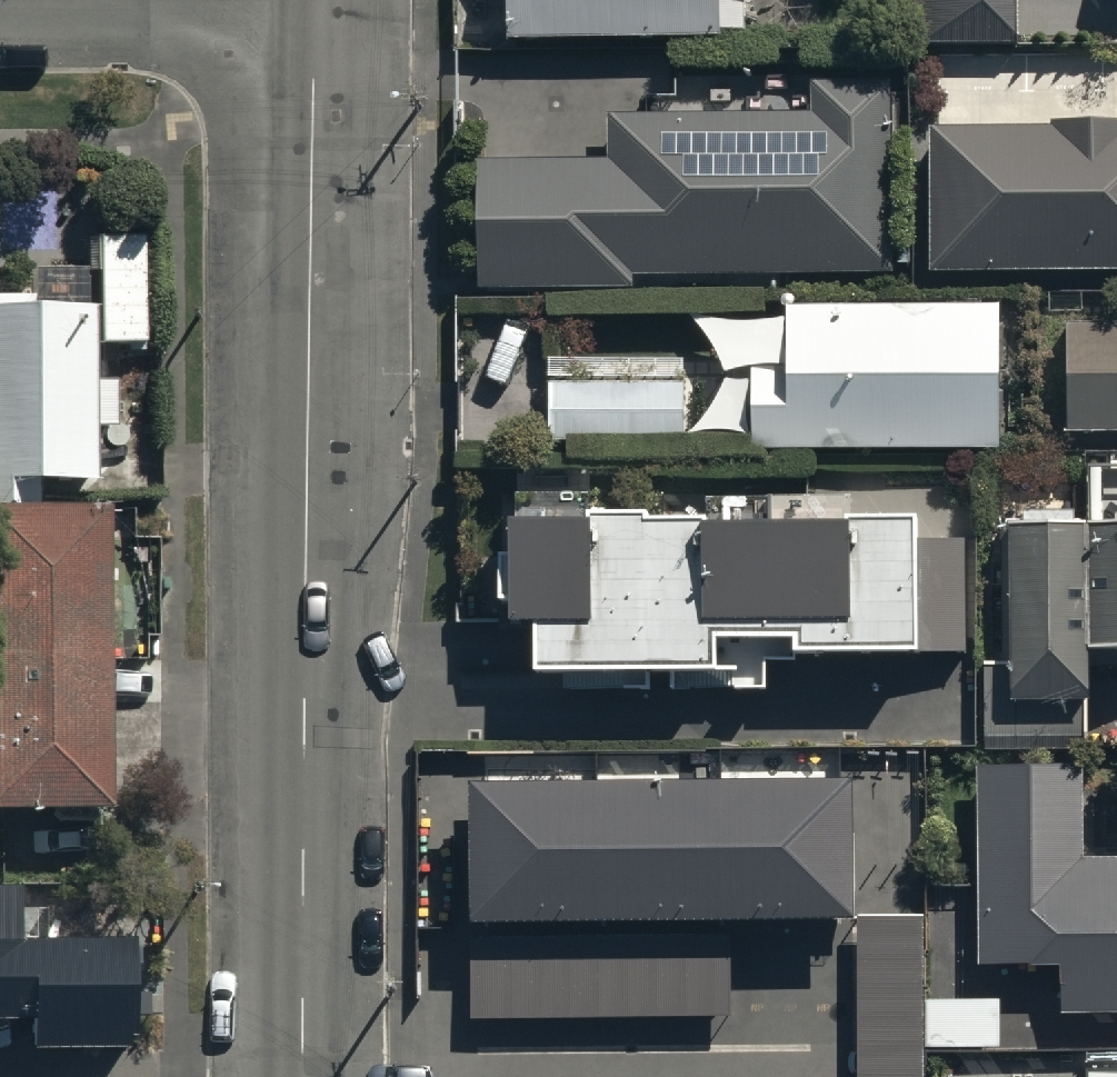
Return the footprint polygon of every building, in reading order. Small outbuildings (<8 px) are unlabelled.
[(507,39),(721,37),(721,29),(753,28),(753,0),(507,0),(507,39)] [(1013,31),(1013,0),(912,0),(912,33),(1013,31)] [(481,288),(637,286),(637,273),(895,271),(893,79),(814,79),(815,113),(611,114),(611,160),(480,161),(481,288)] [(932,126),(933,266),(1116,266),(1116,118),(1053,119),(1053,125),(932,126)] [(101,235),(103,340),(146,339),(145,234),(101,235)] [(1002,448),(1001,303),(785,304),(785,366),(756,366),(756,449),(1002,448)] [(98,476),(97,305),(0,306),(0,479),(98,476)] [(1069,321),(1070,429),(1116,429),(1116,320),(1069,321)] [(685,440),(685,380),(551,381),(552,441),(685,440)] [(1009,702),(1090,701),(1089,642),(1116,642),(1116,463),(1090,464),(1090,519),(1008,520),(1009,702)] [(920,513),(652,514),(652,506),(593,507),(593,490),(519,490),(519,613),(542,613),(542,664),(766,664),(766,653),(975,653),(975,533),(920,534),(920,513)] [(0,506),(0,806),(110,806),(108,506),(0,506)] [(979,763),(981,963),(1058,963),(1058,1010),(1116,1009),(1116,854),(1087,854),(1086,762),(979,763)] [(462,778),(464,917),(849,914),(848,775),(462,778)] [(39,1017),(39,1047),(136,1046),(135,935),(28,936),(27,883),(0,884),(0,1017),(39,1017)] [(855,911),(856,1076),(918,1076),(918,911),(855,911)] [(466,932),(468,1013),(725,1007),(723,926),(466,932)] [(1083,1067),(1083,1076),(1116,1076),(1116,1066),(1083,1067)]
